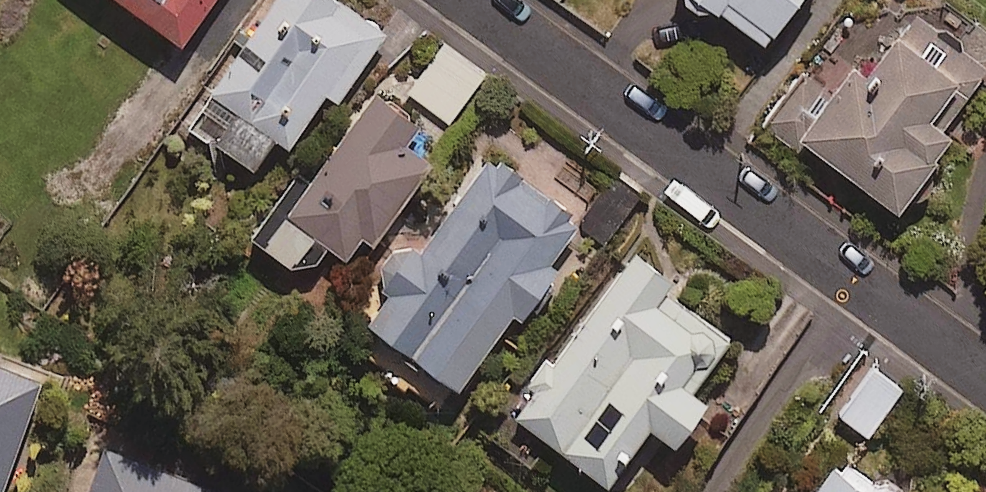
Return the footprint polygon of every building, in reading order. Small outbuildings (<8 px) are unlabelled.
[(189,49),(224,0),(121,0),(189,49)] [(332,0),(281,0),(192,132),(259,178),(283,143),(296,152),(333,98),(344,106),(389,39),(332,0)] [(783,56),(824,0),(682,0),(711,21),(719,9),(783,56)] [(923,24),(877,87),(849,66),(835,84),(815,70),(770,130),(804,155),(810,146),(911,221),(965,148),(943,131),(970,96),(985,107),(985,106),(985,31),(985,30),(965,56),(923,24)] [(424,130),(378,98),(320,183),(305,174),(258,243),(315,282),(336,252),(353,264),(368,242),(380,251),(435,171),(408,152),(424,130)] [(586,230),(494,165),(428,257),(407,242),(354,316),(467,397),(523,320),(532,326),(566,277),(557,271),(586,230)] [(619,178),(585,224),(612,244),(646,198),(619,178)] [(638,257),(522,423),(621,491),(622,491),(661,436),(690,456),(720,413),(699,399),(737,344),(674,300),(682,288),(638,257)] [(907,394),(863,361),(829,408),(873,440),(907,394)] [(51,387),(0,369),(0,491),(17,491),(51,387)] [(110,448),(95,491),(224,491),(110,448)] [(848,456),(819,491),(894,491),(848,456)]
